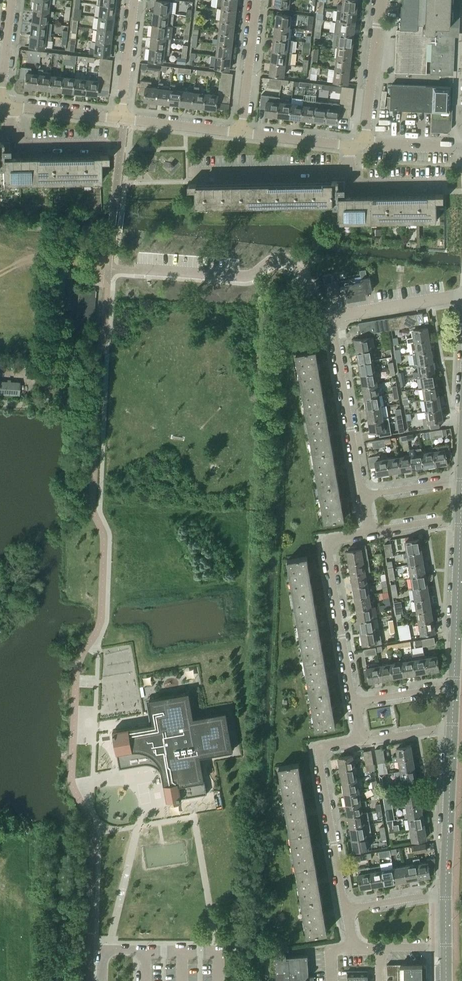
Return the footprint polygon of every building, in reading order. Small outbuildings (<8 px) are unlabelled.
[(48,10),(48,3),(54,4),(54,0),(34,0),(33,9),(48,10)] [(168,14),(170,2),(156,0),(154,12),(168,14)] [(216,7),(222,8),(236,9),(237,0),(217,0),(216,7)] [(356,11),(358,0),(344,0),(343,5),(338,4),(337,9),(356,11)] [(403,6),(401,6),(400,30),(397,30),(395,73),(426,74),(428,43),(432,43),(430,74),(449,75),(451,26),(454,26),(455,0),(403,0),(403,6)] [(113,18),(114,6),(99,4),(98,17),(113,18)] [(222,8),(220,20),(234,21),(236,9),(222,8)] [(53,11),(48,10),(33,9),(31,21),(46,23),(47,15),(53,15),(53,11)] [(337,9),(336,21),(341,22),(341,21),(355,23),(356,11),(337,9)] [(168,14),(154,12),(153,24),(167,26),(172,27),(174,15),(168,14)] [(275,26),(289,28),(290,16),(276,14),(275,26)] [(111,31),(113,18),(98,17),(96,29),(111,31)] [(220,20),(219,32),(233,33),(234,21),(220,20)] [(31,21),(30,34),(45,35),(50,36),(51,23),(46,23),(31,21)] [(335,21),(334,33),(340,33),(354,35),(355,23),(341,21),(341,22),(336,21),(335,21)] [(171,38),(172,27),(167,26),(153,24),(152,36),(166,38),(171,38)] [(288,40),(288,39),(289,28),(275,26),(274,38),(288,40)] [(110,43),(111,31),(96,29),(95,41),(110,43)] [(213,38),(213,43),(218,44),(232,45),(233,33),(219,32),(218,39),(213,38)] [(354,35),(340,33),(334,33),(333,45),(338,46),(338,45),(352,47),(354,35)] [(50,36),(45,35),(30,34),(29,46),(46,48),(47,40),(51,41),(52,36),(50,36)] [(170,50),(171,38),(166,38),(152,36),(150,48),(170,50)] [(293,40),(288,39),(288,40),(274,38),(272,50),(292,53),(293,40)] [(89,53),(94,53),(93,54),(108,55),(110,43),(95,41),(94,49),(89,48),(89,53)] [(302,53),(310,54),(311,42),(306,42),(303,42),(302,53)] [(216,55),(216,56),(230,58),(232,45),(218,44),(216,55)] [(351,59),(352,47),(338,45),(338,46),(337,58),(351,59)] [(169,55),(170,50),(150,48),(149,60),(166,62),(167,55),(167,54),(169,55)] [(39,56),(40,51),(28,50),(27,61),(38,62),(38,56),(39,56)] [(290,64),(292,53),(272,50),(271,62),(285,64),(290,64)] [(211,55),(210,67),(229,70),(230,58),(216,56),(216,55),(211,55)] [(349,71),(351,59),(337,58),(335,70),(349,71)] [(284,76),(285,64),(271,62),(270,74),(284,76)] [(36,88),(37,74),(30,74),(31,68),(21,67),(20,68),(19,78),(19,79),(25,80),(24,87),(36,88)] [(48,90),(49,76),(50,72),(42,72),(42,69),(38,69),(37,74),(36,88),(48,90)] [(348,83),(349,71),(335,70),(334,82),(348,83)] [(60,91),(61,77),(49,76),(48,90),(60,91)] [(72,92),(73,78),(61,77),(60,91),(72,92)] [(84,94),(85,80),(73,78),(72,92),(84,94)] [(281,85),(281,80),(269,79),(268,88),(281,89),(281,85)] [(97,83),(97,81),(85,80),(84,94),(96,95),(96,89),(97,83)] [(156,102),(158,88),(151,87),(151,82),(141,81),(139,94),(145,95),(144,101),(156,102)] [(170,87),(163,86),(163,83),(159,83),(158,88),(156,102),(168,104),(170,87)] [(180,105),(182,91),(175,90),(175,85),(170,84),(170,87),(168,104),(180,105)] [(391,84),(390,109),(432,111),(432,118),(431,132),(449,133),(450,119),(451,87),(449,87),(395,85),(391,84)] [(204,108),(206,94),(199,93),(200,87),(194,87),(194,92),(192,106),(204,108)] [(192,106),(194,92),(182,91),(180,105),(192,106)] [(303,105),(301,119),(313,120),(314,110),(315,101),(316,95),(304,93),(303,100),(302,105),(303,105)] [(218,96),(218,95),(206,94),(204,108),(216,109),(217,108),(228,109),(229,104),(217,103),(218,96)] [(261,95),(259,108),(266,108),(265,114),(277,116),(279,102),(279,97),(272,96),(261,95)] [(314,110),(313,120),(325,121),(327,103),(315,101),(314,110)] [(279,102),(277,116),(289,117),(291,104),(279,102)] [(327,103),(325,121),(337,123),(338,116),(339,110),(339,104),(327,103)] [(291,104),(289,117),(301,119),(303,105),(302,105),(291,104)] [(100,173),(100,162),(108,162),(107,155),(99,155),(99,158),(7,160),(7,153),(10,153),(10,148),(4,148),(4,142),(0,142),(0,164),(3,164),(3,172),(0,172),(0,183),(100,181),(100,173)] [(435,197),(343,199),(342,191),(345,191),(345,187),(339,187),(339,181),(332,181),(332,184),(197,187),(197,183),(188,184),(188,190),(196,190),(196,205),(338,203),(339,210),(332,210),(332,222),(436,220),(436,200),(444,200),(444,194),(435,194),(435,197)] [(331,273),(323,275),(324,284),(333,282),(331,273)] [(361,282),(345,285),(348,299),(366,296),(365,291),(367,291),(372,290),(369,277),(365,277),(361,278),(361,282)] [(79,289),(78,322),(80,322),(93,323),(94,300),(93,300),(93,290),(93,289),(92,289),(85,289),(79,289)] [(412,337),(407,338),(407,342),(411,342),(429,338),(427,327),(424,327),(422,312),(416,313),(418,325),(412,326),(413,329),(411,329),(412,337)] [(416,313),(409,315),(411,326),(412,326),(418,325),(416,313)] [(409,315),(402,316),(404,327),(411,326),(409,315)] [(402,316),(396,317),(397,328),(404,327),(402,316)] [(396,317),(389,318),(391,330),(397,328),(396,317)] [(385,319),(378,320),(380,331),(383,331),(387,330),(388,330),(391,330),(389,318),(385,319)] [(378,320),(372,321),(374,332),(380,331),(378,320)] [(372,321),(365,322),(367,334),(371,333),(374,332),(372,321)] [(365,322),(359,323),(361,335),(367,334),(365,322)] [(360,338),(354,339),(356,351),(371,348),(369,337),(371,336),(371,333),(367,334),(361,335),(360,335),(360,338)] [(429,338),(411,342),(412,353),(417,352),(431,350),(429,338)] [(371,348),(356,351),(358,362),(373,360),(371,348)] [(301,386),(321,383),(315,349),(295,353),(301,386)] [(413,353),(412,354),(414,365),(417,365),(417,364),(419,364),(433,362),(431,350),(417,352),(412,353),(413,353)] [(27,360),(26,377),(37,378),(37,360),(27,360)] [(373,360),(358,362),(360,374),(375,372),(373,360)] [(418,371),(413,372),(413,376),(421,375),(421,376),(435,373),(433,362),(419,364),(417,364),(417,365),(418,371)] [(375,372),(360,374),(362,386),(377,383),(375,372)] [(435,373),(421,376),(423,387),(437,385),(435,373)] [(19,394),(19,382),(0,381),(0,393),(19,394)] [(307,420),(327,416),(321,383),(301,386),(307,420)] [(377,383),(362,386),(364,397),(379,395),(377,383)] [(437,385),(423,387),(425,399),(439,397),(437,385)] [(379,395),(364,397),(366,409),(381,406),(379,395)] [(439,397),(425,399),(427,410),(427,411),(441,408),(439,397)] [(381,406),(366,409),(368,421),(383,418),(381,406)] [(426,418),(423,418),(424,428),(441,425),(440,420),(443,420),(441,408),(427,411),(427,410),(425,410),(425,411),(426,418)] [(313,454),(333,450),(327,416),(307,420),(313,454)] [(383,418),(368,421),(370,432),(379,431),(380,436),(392,434),(389,417),(383,418)] [(431,436),(430,436),(431,438),(443,436),(443,435),(442,429),(430,431),(431,436)] [(373,448),(384,446),(383,439),(372,441),(373,448)] [(448,444),(433,447),(433,450),(436,465),(447,463),(446,456),(450,456),(448,444)] [(421,447),(409,449),(410,454),(413,469),(424,467),(425,467),(422,452),(421,447)] [(319,487),(338,484),(333,450),(313,454),(319,487)] [(433,450),(422,452),(425,467),(436,465),(433,450)] [(403,453),(398,454),(398,457),(401,471),(412,469),(413,469),(410,454),(403,456),(403,453)] [(379,455),(368,457),(370,468),(376,467),(377,475),(389,473),(387,459),(380,460),(379,455)] [(398,457),(387,459),(389,473),(401,471),(398,457)] [(338,484),(319,487),(324,521),(344,518),(338,484)] [(407,553),(421,550),(419,538),(413,539),(405,541),(407,553)] [(391,543),(384,544),(386,556),(393,555),(391,543)] [(349,562),(369,559),(366,544),(350,547),(350,550),(347,551),(349,562)] [(409,564),(423,562),(421,550),(407,553),(409,563),(409,564)] [(293,594),(313,590),(307,557),(287,560),(293,594)] [(365,572),(371,571),(369,559),(349,562),(351,574),(365,572)] [(404,577),(411,575),(425,573),(423,562),(409,564),(409,563),(406,564),(408,571),(403,572),(404,577)] [(367,583),(365,572),(351,574),(353,586),(367,583)] [(413,587),(427,585),(425,573),(411,575),(413,587)] [(355,597),(369,595),(367,583),(353,586),(355,597)] [(415,599),(429,596),(427,585),(413,587),(415,599)] [(299,627),(319,624),(313,590),(293,594),(299,627)] [(385,604),(390,603),(388,591),(379,593),(380,599),(384,598),(385,604)] [(357,609),(371,606),(369,595),(355,597),(357,609)] [(417,610),(431,608),(429,596),(415,599),(417,610)] [(396,614),(401,613),(403,613),(401,601),(394,603),(396,614)] [(359,620),(373,618),(371,606),(357,609),(359,620)] [(419,622),(433,620),(431,608),(417,610),(419,622)] [(361,632),(375,630),(373,618),(359,620),(361,632)] [(433,620),(419,622),(421,633),(435,631),(433,620)] [(305,661),(324,658),(319,624),(299,627),(305,661)] [(404,624),(398,626),(400,640),(411,638),(409,630),(406,631),(404,631),(403,629),(404,628),(404,624)] [(363,644),(374,642),(374,644),(382,643),(379,629),(375,630),(361,632),(363,644)] [(423,644),(423,646),(435,644),(434,637),(422,639),(423,644)] [(376,653),(376,652),(375,647),(363,649),(365,655),(376,653)] [(428,671),(425,656),(424,652),(412,654),(413,659),(416,673),(428,671)] [(425,656),(428,671),(439,669),(437,655),(429,656),(429,655),(425,656)] [(310,695),(330,691),(324,658),(305,661),(310,695)] [(404,675),(416,673),(413,659),(402,661),(404,675)] [(393,677),(404,675),(402,661),(390,663),(393,677)] [(378,665),(379,665),(378,662),(366,664),(369,681),(381,679),(378,665)] [(381,679),(393,677),(390,663),(379,665),(378,665),(381,679)] [(330,691),(310,695),(316,728),(336,725),(330,691)] [(145,724),(113,730),(116,746),(117,752),(120,768),(144,764),(146,764),(147,764),(149,764),(150,764),(151,764),(152,764),(152,765),(153,765),(154,765),(155,766),(156,766),(156,767),(157,767),(158,768),(159,769),(159,770),(160,770),(160,771),(161,771),(161,772),(161,773),(162,773),(162,774),(162,775),(162,776),(163,776),(167,801),(184,797),(190,796),(207,794),(200,756),(233,750),(226,711),(194,717),(189,692),(160,697),(146,699),(149,718),(150,719),(150,720),(149,720),(149,721),(149,722),(148,722),(148,723),(147,723),(147,724),(146,724),(145,724)] [(398,755),(393,756),(394,760),(399,759),(413,757),(411,745),(406,746),(398,747),(397,747),(398,755)] [(377,763),(382,762),(385,761),(383,747),(375,749),(377,763)] [(366,765),(368,764),(373,763),(371,750),(363,751),(366,765)] [(352,755),(338,757),(340,769),(354,767),(352,755)] [(413,757),(399,759),(401,771),(415,768),(413,757)] [(284,800),(304,797),(299,763),(279,766),(284,800)] [(354,767),(340,769),(342,781),(356,778),(354,767)] [(415,768),(401,771),(403,782),(417,780),(415,768)] [(356,778),(342,781),(344,792),(358,790),(356,778)] [(417,780),(403,782),(405,794),(419,791),(417,780)] [(358,790),(344,792),(346,804),(360,801),(358,790)] [(419,791),(405,794),(407,805),(421,803),(419,791)] [(390,808),(392,808),(391,801),(389,802),(389,796),(383,797),(385,809),(390,808)] [(290,834),(310,830),(304,797),(284,800),(290,834)] [(360,801),(346,804),(348,815),(362,813),(361,806),(367,805),(366,800),(360,801)] [(408,813),(405,813),(406,818),(409,817),(423,815),(421,803),(407,805),(408,813)] [(362,813),(348,815),(350,827),(364,825),(370,824),(368,812),(362,813)] [(423,815),(409,817),(411,829),(425,826),(423,815)] [(364,825),(350,827),(352,839),(366,836),(372,835),(370,824),(364,825)] [(425,826),(411,829),(413,840),(427,838),(425,826)] [(296,867),(316,864),(310,830),(290,834),(296,867)] [(366,836),(352,839),(354,850),(368,848),(366,836)] [(413,846),(414,851),(414,853),(426,850),(425,844),(413,846)] [(427,859),(427,862),(420,863),(419,857),(415,858),(415,864),(416,864),(419,878),(430,876),(430,874),(434,873),(435,858),(427,859)] [(296,867),(299,884),(302,901),(322,898),(316,864),(296,867)] [(407,880),(419,878),(416,864),(415,864),(404,866),(407,880)] [(384,884),(382,870),(381,865),(369,867),(372,886),(384,884)] [(369,867),(369,866),(357,868),(361,888),(372,886),(369,867)] [(396,882),(407,880),(404,866),(393,868),(396,882)] [(384,884),(396,882),(393,868),(382,870),(384,884)] [(302,901),(305,918),(307,935),(327,932),(322,898),(302,901)] [(314,976),(309,976),(307,955),(286,956),(286,955),(277,956),(278,980),(284,980),(285,980),(314,980),(314,976)] [(393,977),(426,977),(426,964),(387,964),(387,975),(393,975),(393,977)] [(367,970),(347,971),(347,980),(368,980),(367,970)]
